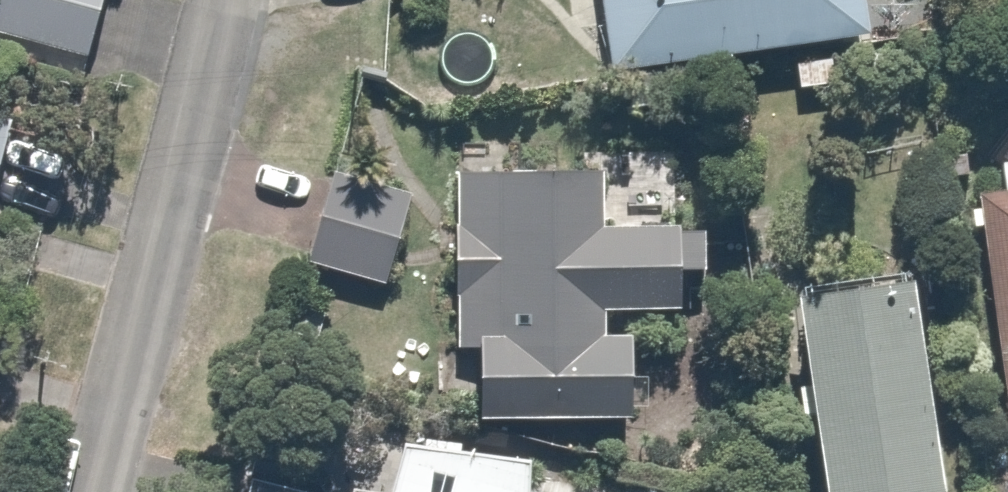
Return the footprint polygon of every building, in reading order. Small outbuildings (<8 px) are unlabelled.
[(88,59),(102,0),(0,0),(0,34),(88,59)] [(614,69),(861,32),(856,0),(604,0),(614,69)] [(0,121),(0,160),(9,123),(0,121)] [(605,169),(447,171),(450,345),(479,344),(480,418),(627,416),(625,316),(677,315),(676,229),(606,230),(605,169)] [(406,200),(324,179),(304,257),(386,278),(406,200)] [(965,199),(999,440),(1007,438),(1007,193),(965,199)] [(914,277),(795,290),(817,491),(908,491),(937,489),(914,277)] [(399,434),(384,491),(350,482),(347,491),(526,491),(532,470),(399,434)] [(238,481),(235,491),(292,491),(238,481)]
